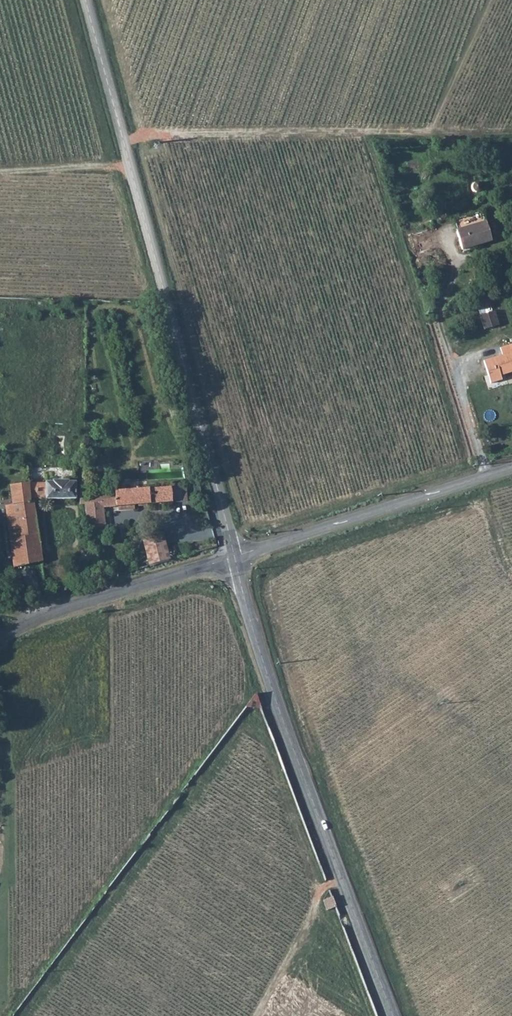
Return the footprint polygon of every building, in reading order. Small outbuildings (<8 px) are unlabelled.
[(491,239),(484,220),(453,231),(460,250),(491,239)] [(500,324),(495,311),(481,316),(485,330),(500,324)] [(502,381),(501,377),(511,373),(511,345),(502,349),(504,355),(483,362),(491,384),(502,381)] [(23,482),(11,483),(14,502),(8,503),(10,518),(17,565),(42,559),(33,500),(29,500),(28,496),(76,497),(76,495),(76,480),(62,480),(45,480),(45,481),(29,481),(23,482)] [(171,486),(151,488),(152,501),(172,499),(171,486)] [(80,492),(80,495),(80,502),(86,502),(89,536),(90,535),(107,534),(103,505),(152,501),(151,488),(88,492),(80,492)] [(135,526),(123,529),(124,535),(136,532),(135,526)] [(154,534),(144,536),(151,565),(170,559),(163,532),(154,534)] [(323,908),(327,907),(332,905),(328,895),(319,899),(323,908)]
